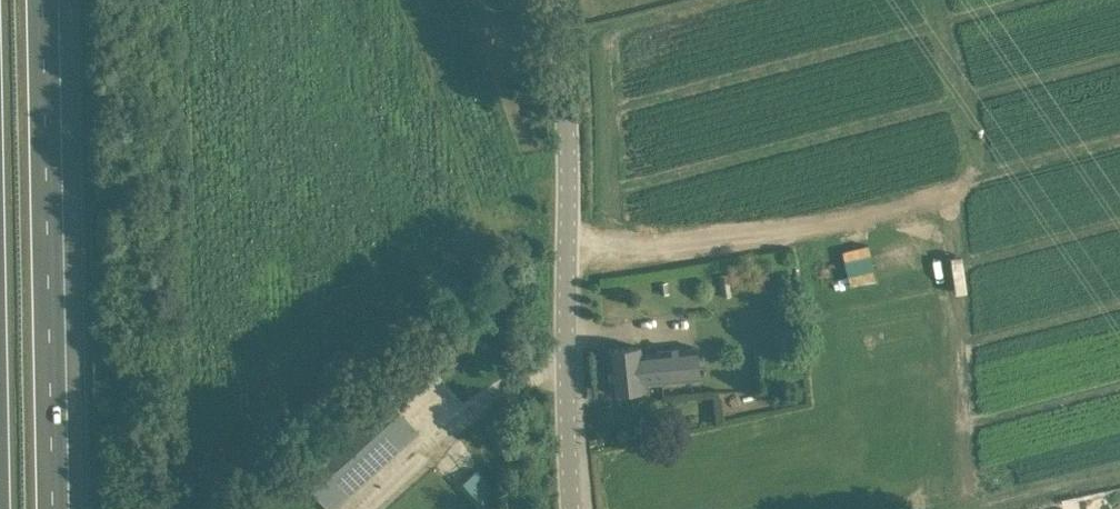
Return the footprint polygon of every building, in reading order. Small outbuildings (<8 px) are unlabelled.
[(639,345),(607,348),(611,392),(643,389),(643,382),(700,377),(697,346),(640,351),(639,345)] [(364,402),(291,468),(328,508),(330,508),(419,430),(380,387),(364,402)] [(477,468),(458,485),(480,508),(482,508),(499,493),(477,468)]
